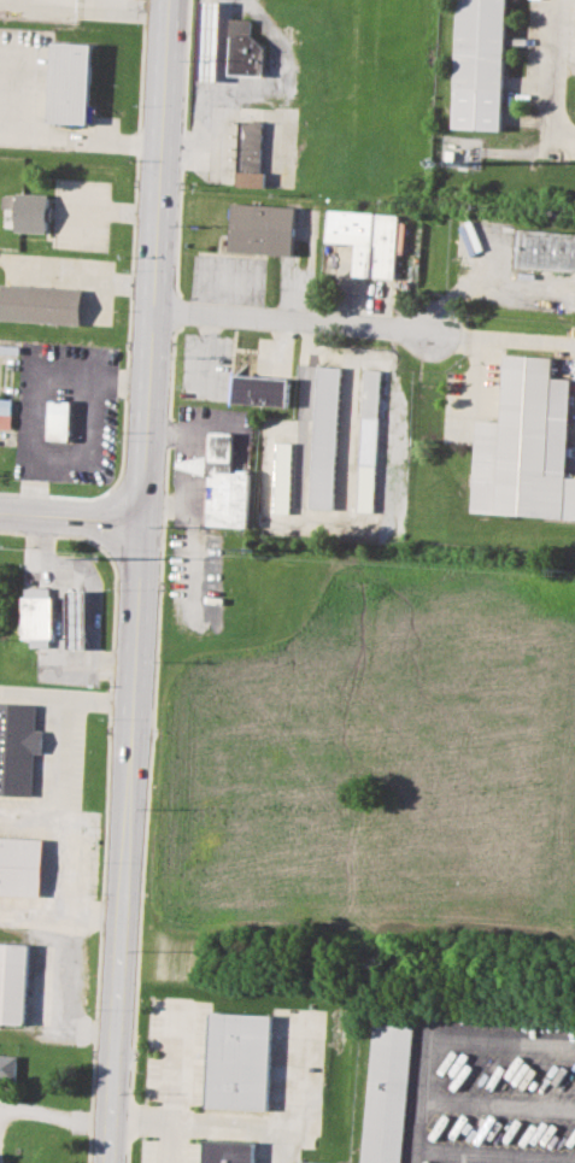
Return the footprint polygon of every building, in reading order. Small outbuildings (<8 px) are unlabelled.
[(452,128),(500,130),(506,0),(457,0),(452,128)] [(229,18),(227,74),(260,76),(263,48),(248,35),(248,18),(229,18)] [(89,124),(92,43),(51,42),(48,123),(89,124)] [(237,121),(235,186),(263,187),(264,171),(259,171),(262,122),(237,121)] [(16,210),(15,232),(47,233),(48,195),(3,194),(2,210),(16,210)] [(231,202),(228,251),(291,255),(294,207),(231,202)] [(327,210),(323,241),(354,243),(352,275),(392,278),(397,216),(327,210)] [(512,266),(574,271),(574,234),(515,230),(512,266)] [(82,288),(0,284),(0,321),(80,324),(82,288)] [(498,421),(474,419),(468,510),(574,517),(574,477),(563,476),(569,378),(550,377),(551,357),(503,354),(498,421)] [(317,366),(307,506),(330,509),(341,369),(317,366)] [(364,368),(354,511),(370,512),(381,369),(364,368)] [(234,375),(231,401),(286,406),(288,380),(234,375)] [(10,428),(11,399),(0,398),(0,428),(10,428)] [(47,441),(70,441),(70,400),(48,400),(47,441)] [(209,433),(207,454),(206,456),(205,476),(209,477),(206,525),(246,527),(248,474),(230,472),(231,433),(209,433)] [(275,441),(272,512),(287,513),(291,442),(275,441)] [(206,456),(176,462),(176,466),(205,476),(206,456)] [(31,647),(52,646),(51,587),(22,588),(23,639),(31,639),(31,647)] [(68,589),(68,648),(87,648),(88,591),(68,589)] [(33,797),(34,753),(43,753),(43,730),(35,730),(36,704),(0,702),(0,795),(33,797)] [(0,836),(0,894),(41,895),(43,838),(0,836)] [(27,1023),(30,944),(0,942),(0,1022),(27,1023)] [(209,1108),(270,1109),(271,1014),(211,1012),(209,1108)] [(412,1020),(372,1017),(363,1162),(403,1162),(412,1020)] [(18,1055),(0,1054),(0,1079),(18,1079),(18,1055)] [(205,1140),(204,1162),(254,1162),(254,1141),(205,1140)]
